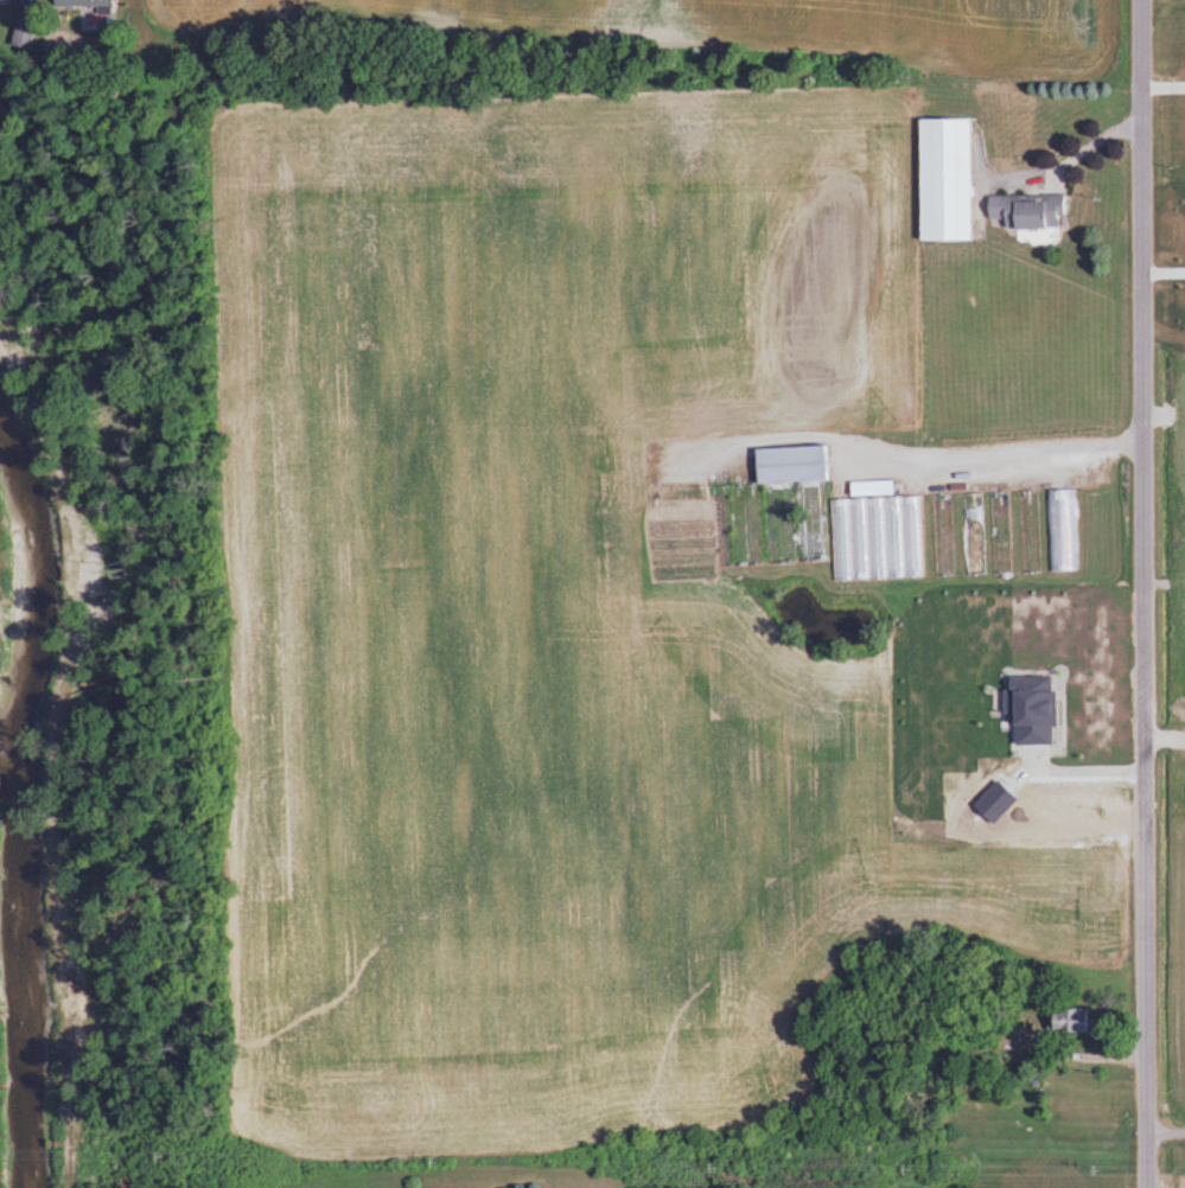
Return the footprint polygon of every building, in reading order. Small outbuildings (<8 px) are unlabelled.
[(114,9),(114,0),(51,0),(51,9),(114,9)] [(916,240),(968,240),(968,119),(916,119),(916,240)] [(1061,195),(996,195),(996,229),(1061,229),(1061,195)] [(922,578),(919,497),(892,498),(891,482),(849,484),(850,500),(824,501),(822,446),(760,449),(765,565),(831,562),(832,582),(922,578)] [(1074,490),(1052,491),(1054,571),(1076,571),(1074,490)] [(1040,492),(1022,493),(1023,574),(1042,573),(1040,492)] [(967,576),(986,576),(984,494),(966,495),(967,576)] [(992,494),(994,575),(1013,575),(1011,494),(992,494)] [(934,497),(936,577),(955,577),(953,496),(934,497)] [(1047,1032),(1086,1032),(1086,1008),(1047,1008),(1047,1032)]
